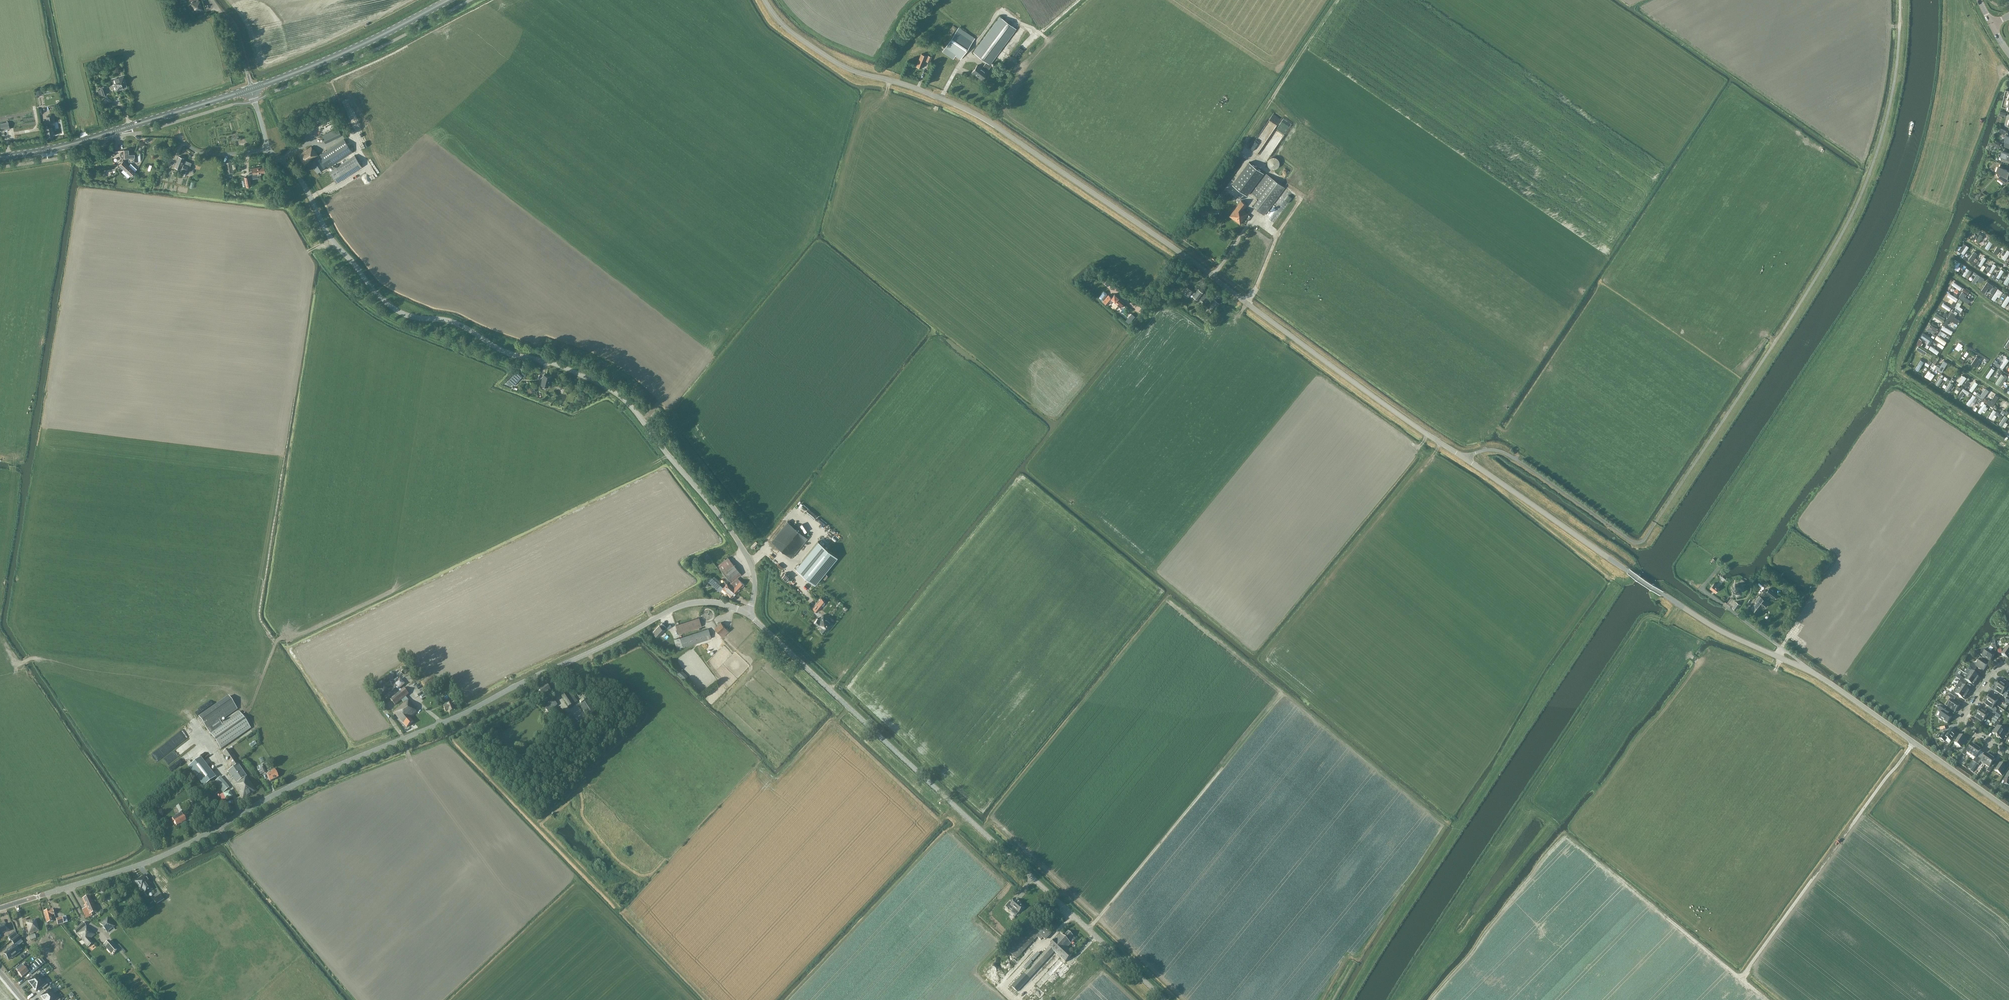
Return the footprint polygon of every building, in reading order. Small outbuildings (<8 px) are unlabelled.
[(189,1),(191,1),(192,3),(191,3),(193,13),(202,10),(200,1),(199,1),(198,0),(189,0),(189,1)] [(990,64),(1016,28),(1000,16),(973,52),(986,61),(982,67),(977,64),(972,72),(982,79),(987,71),(991,65),(990,64)] [(975,38),(959,27),(942,51),(953,59),(955,56),(960,59),(975,38)] [(1003,61),(1011,47),(1007,44),(999,58),(1003,61)] [(930,62),(932,56),(928,55),(927,56),(922,53),(917,66),(921,68),(922,65),(924,66),(926,61),(930,62)] [(127,86),(124,76),(114,79),(115,83),(113,83),(116,91),(123,88),(127,86)] [(101,89),(97,90),(99,96),(103,95),(106,94),(104,87),(101,89)] [(48,127),(45,127),(47,136),(53,135),(53,130),(55,130),(54,122),(53,122),(52,116),(46,117),(48,127)] [(0,124),(1,130),(9,129),(8,122),(0,124)] [(325,143),(342,135),(338,128),(322,136),(325,143)] [(327,168),(352,152),(344,139),(319,156),(314,149),(312,147),(311,146),(307,149),(298,155),(305,165),(310,162),(317,173),(326,167),(327,168)] [(2007,151),(2008,150),(2005,149),(2004,149),(2003,150),(2002,150),(2000,157),(2002,157),(2001,161),(2008,163),(2008,153),(2008,152),(2007,151)] [(124,153),(121,153),(121,158),(124,158),(128,158),(129,161),(129,162),(134,162),(134,161),(138,161),(138,155),(134,155),(134,153),(130,153),(130,150),(124,150),(124,153)] [(355,155),(329,172),(334,180),(360,163),(355,155)] [(180,169),(184,158),(179,156),(175,167),(180,169)] [(1275,158),(1274,158),(1273,158),(1272,158),(1271,158),(1271,159),(1270,159),(1269,160),(1268,161),(1268,162),(1268,163),(1267,164),(1268,164),(1268,165),(1268,166),(1268,167),(1269,168),(1270,169),(1271,169),(1272,170),(1273,170),(1274,170),(1275,170),(1276,169),(1277,169),(1278,168),(1278,167),(1279,167),(1279,166),(1279,165),(1279,163),(1279,162),(1279,161),(1278,161),(1278,160),(1277,159),(1276,158),(1275,158)] [(134,172),(135,171),(124,160),(119,165),(131,176),(131,175),(134,179),(137,175),(134,172)] [(188,172),(192,163),(185,160),(180,173),(180,174),(184,176),(186,171),(188,172)] [(232,161),(225,162),(227,173),(234,172),(233,169),(236,169),(235,161),(232,162),(232,161)] [(1247,195),(1264,173),(1249,162),(1232,185),(1247,195)] [(1997,173),(1997,174),(1997,175),(1998,176),(1999,177),(1998,179),(2006,184),(2008,179),(2006,177),(2007,175),(2008,175),(2008,173),(2008,171),(2004,169),(2004,168),(2005,168),(2000,165),(1999,167),(1998,167),(1996,173),(1997,173)] [(249,175),(250,179),(258,178),(258,173),(266,172),(265,166),(252,168),(253,173),(249,173),(249,176),(249,175)] [(1264,215),(1285,187),(1266,173),(1251,193),(1259,199),(1253,206),(1264,215)] [(1241,223),(1249,213),(1244,209),(1248,204),(1242,199),(1230,214),(1241,223)] [(1998,252),(2000,247),(1996,245),(1993,253),(2001,256),(2002,253),(1998,252)] [(1982,256),(1977,265),(1980,267),(1985,258),(1982,256)] [(1104,283),(1108,286),(1110,285),(1112,287),(1115,283),(1109,278),(1104,283)] [(1953,282),(1951,285),(1959,291),(1961,288),(1953,282)] [(1193,291),(1193,290),(1187,286),(1183,292),(1189,297),(1191,293),(1193,295),(1198,299),(1199,298),(1203,301),(1202,303),(1205,306),(1212,297),(1204,292),(1199,288),(1195,293),(1193,291)] [(1996,291),(1990,299),(1994,301),(1999,293),(1996,291)] [(1108,295),(1108,296),(1106,295),(1106,294),(1105,292),(1104,292),(1100,297),(1100,298),(1101,300),(1102,300),(1104,301),(1103,301),(1108,305),(1112,301),(1120,308),(1124,304),(1118,299),(1119,298),(1115,294),(1112,298),(1108,295)] [(1956,302),(1958,299),(1946,292),(1944,296),(1956,302)] [(2008,298),(2008,297),(2006,295),(2001,306),(2004,308),(2008,298)] [(1954,312),(1953,312),(1952,314),(1957,316),(1961,308),(1956,306),(1954,312)] [(1132,314),(1126,321),(1127,322),(1128,323),(1129,323),(1135,316),(1132,314)] [(1941,326),(1940,330),(1950,335),(1952,332),(1941,326)] [(1930,346),(1928,349),(1936,355),(1938,352),(1930,346)] [(1976,369),(1979,360),(1975,358),(1971,367),(1976,369)] [(514,385),(522,376),(517,371),(508,380),(514,385)] [(2001,388),(2007,378),(2000,373),(1994,384),(2001,388)] [(551,376),(544,374),(541,384),(548,386),(551,376)] [(1962,389),(1956,398),(1960,400),(1963,394),(1967,396),(1968,393),(1962,389)] [(2004,417),(1998,424),(2001,427),(2006,421),(2007,422),(2008,420),(2004,417)] [(791,557),(808,537),(788,521),(772,541),(791,557)] [(837,557),(818,541),(796,568),(815,584),(837,557)] [(718,565),(731,582),(737,577),(741,574),(728,557),(718,565)] [(740,581),(737,577),(731,582),(729,585),(733,588),(737,592),(744,584),(740,581)] [(726,583),(723,587),(713,578),(709,582),(719,591),(722,588),(724,590),(732,597),(737,592),(733,588),(729,585),(727,583),(726,583)] [(1715,592),(1718,588),(1713,584),(1710,588),(1715,592)] [(1740,593),(1742,590),(1742,586),(1738,584),(1734,584),(1732,588),(1733,591),(1736,594),(1740,593)] [(799,589),(797,591),(804,597),(806,594),(799,589)] [(1774,599),(1777,595),(1768,589),(1765,593),(1763,592),(1760,596),(1759,596),(1755,601),(1756,602),(1751,608),(1756,612),(1761,606),(1764,608),(1768,602),(1765,601),(1770,595),(1774,599)] [(826,601),(821,598),(813,608),(817,612),(826,601)] [(824,632),(826,630),(827,631),(832,625),(828,621),(829,620),(823,615),(819,620),(818,618),(817,618),(814,622),(814,623),(814,622),(821,628),(820,629),(820,630),(824,633),(824,632)] [(679,634),(702,627),(699,618),(676,626),(679,634)] [(723,637),(729,631),(721,623),(715,628),(723,637)] [(664,629),(666,627),(662,624),(660,626),(659,625),(653,632),(659,637),(665,630),(664,629)] [(684,648),(712,638),(709,629),(681,638),(684,648)] [(683,646),(680,638),(680,637),(674,639),(677,648),(683,646)] [(1987,649),(1985,648),(1983,649),(1980,653),(1980,655),(1982,656),(1990,662),(1994,655),(1987,649)] [(1977,667),(1983,671),(1988,664),(1980,659),(1976,665),(1972,663),(1969,666),(1975,670),(1977,667)] [(1973,673),(1975,670),(1969,666),(1965,673),(1968,676),(1976,681),(1977,680),(1977,681),(1980,678),(1979,677),(1973,673)] [(677,672),(684,679),(687,676),(680,669),(677,672)] [(1975,682),(1976,681),(1968,676),(1965,680),(1962,678),(1960,680),(1965,684),(1967,681),(1973,686),(1973,685),(1974,686),(1976,683),(1975,682)] [(1963,686),(1965,684),(1960,680),(1958,683),(1955,687),(1958,689),(1967,695),(1967,694),(1968,695),(1970,691),(1969,691),(1970,691),(1963,686)] [(2007,682),(2005,685),(2000,681),(1997,686),(2006,692),(2007,692),(2008,689),(2008,684),(2007,682)] [(390,683),(382,689),(389,698),(395,705),(401,700),(403,703),(393,712),(407,727),(413,722),(410,718),(417,713),(414,709),(415,708),(406,697),(408,694),(403,688),(399,692),(396,687),(394,689),(390,684),(390,683)] [(551,694),(554,692),(550,687),(549,688),(546,685),(539,690),(543,697),(549,692),(551,694)] [(2003,696),(2006,692),(1997,686),(1994,690),(2001,695),(2002,695),(2003,696)] [(382,689),(379,691),(386,699),(389,698),(382,689)] [(1966,696),(1967,695),(1958,689),(1955,694),(1952,691),(1950,694),(1956,698),(1957,695),(1963,699),(1964,699),(1964,700),(1967,697),(1966,696)] [(570,707),(578,702),(570,690),(562,696),(570,707)] [(1954,701),(1956,698),(1950,694),(1948,697),(1950,698),(1945,705),(1947,707),(1955,712),(1959,705),(1952,700),(1952,699),(1954,701)] [(1988,700),(1995,704),(1998,700),(1991,695),(1988,700)] [(207,730),(237,709),(228,696),(198,717),(207,730)] [(549,712),(557,705),(554,699),(544,705),(549,712)] [(594,727),(604,721),(590,700),(581,706),(594,727)] [(1993,707),(1995,704),(1988,700),(1985,704),(1990,708),(1988,710),(1994,714),(1996,712),(1997,710),(1996,708),(1993,707)] [(447,705),(444,706),(445,711),(449,709),(449,712),(454,710),(452,702),(446,704),(447,705)] [(1946,713),(1948,711),(1942,706),(1938,712),(1941,714),(1938,717),(1939,717),(1939,718),(1941,720),(1942,719),(1947,723),(1952,717),(1946,713)] [(1988,720),(1985,718),(1988,714),(1981,709),(1978,713),(1988,720)] [(220,721),(207,730),(209,732),(212,736),(221,749),(250,728),(241,715),(238,711),(221,723),(220,721)] [(572,731),(579,727),(570,713),(563,718),(572,731)] [(1985,724),(1988,720),(1978,713),(1975,718),(1980,721),(1979,724),(1984,727),(1986,725),(1985,724)] [(1997,736),(2002,729),(1998,726),(2000,723),(1997,721),(1993,727),(1996,728),(1992,733),(1997,736)] [(1997,736),(2001,739),(2004,735),(2006,737),(2008,734),(2008,733),(2008,729),(2004,726),(2002,729),(1997,736)] [(1951,741),(1957,733),(1950,728),(1946,734),(1943,733),(1940,738),(1945,742),(1947,738),(1951,741)] [(590,735),(585,730),(581,734),(583,737),(579,741),(581,743),(590,735)] [(1961,747),(1966,740),(1959,735),(1954,743),(1961,747)] [(1971,755),(1977,747),(1976,746),(1976,745),(1973,743),(1972,744),(1968,750),(1965,748),(1962,753),(1964,755),(1967,752),(1971,755)] [(192,754),(197,748),(194,745),(189,751),(192,754)] [(150,753),(154,759),(162,753),(158,747),(150,753)] [(1973,761),(1976,763),(1979,758),(1977,756),(1981,750),(1981,749),(1978,747),(1977,747),(1971,755),(1975,758),(1973,761)] [(175,755),(174,754),(172,750),(165,756),(167,758),(170,756),(172,757),(175,755)] [(247,778),(228,750),(227,750),(223,752),(233,768),(228,771),(237,785),(234,787),(243,800),(256,792),(247,778)] [(1985,765),(1990,756),(1989,756),(1990,755),(1987,753),(1986,753),(1982,759),(1979,758),(1976,763),(1974,766),(1976,767),(1977,765),(1977,764),(1978,765),(1981,762),(1985,765)] [(1990,756),(1985,765),(1989,767),(1987,771),(1986,773),(1988,774),(1989,772),(1989,773),(1993,767),(1991,766),(1995,759),(1995,758),(1992,756),(1991,757),(1990,756)] [(200,758),(187,767),(202,788),(215,778),(200,758)] [(2001,775),(2007,768),(2000,763),(1994,771),(2001,775)] [(257,766),(260,775),(265,772),(263,766),(263,767),(262,764),(257,766)] [(270,781),(277,778),(274,770),(271,771),(271,773),(267,775),(270,781)] [(221,790),(223,793),(229,788),(220,777),(214,782),(220,789),(216,792),(217,794),(221,790)] [(233,797),(230,790),(223,793),(226,800),(233,797)] [(176,806),(179,812),(184,810),(183,807),(188,805),(186,801),(181,803),(176,806)] [(183,815),(181,813),(172,818),(177,826),(186,820),(183,815)] [(1520,858),(1520,848),(1508,848),(1507,864),(1513,864),(1513,858),(1520,858)] [(145,876),(136,882),(141,889),(142,888),(145,894),(152,889),(149,884),(150,883),(145,876)] [(161,895),(153,899),(156,904),(164,899),(161,895)] [(91,914),(97,912),(92,901),(91,902),(89,896),(83,899),(85,905),(84,906),(85,908),(82,910),(86,919),(92,916),(91,914)] [(1018,915),(1024,907),(1016,900),(1013,904),(1010,902),(1006,907),(1008,909),(1009,908),(1012,911),(1011,912),(1012,912),(1013,911),(1018,915)] [(53,921),(52,915),(54,915),(52,910),(49,910),(44,912),(47,923),(53,921)] [(34,919),(33,914),(27,916),(19,918),(22,926),(35,923),(36,925),(40,924),(38,918),(34,919)] [(107,932),(114,926),(107,917),(100,923),(107,932)] [(90,939),(95,935),(88,928),(83,922),(73,930),(88,947),(93,943),(90,939)] [(10,931),(7,923),(4,925),(4,924),(0,925),(0,926),(0,934),(10,931)] [(1040,923),(1032,927),(1038,936),(1045,931),(1040,923)] [(1061,934),(1049,947),(1065,962),(1072,954),(1066,949),(1075,938),(1068,931),(1063,936),(1061,934)] [(14,932),(8,937),(11,940),(17,936),(14,932)] [(11,949),(4,954),(4,955),(4,956),(6,957),(7,958),(8,960),(12,957),(13,958),(19,953),(18,952),(21,950),(18,946),(22,942),(17,936),(11,941),(14,945),(10,948),(11,949)] [(1029,939),(1025,943),(1032,950),(1036,945),(1029,939)] [(117,950),(109,940),(104,945),(112,955),(117,950)] [(1025,944),(1021,948),(1027,954),(1032,950),(1025,944)] [(1006,952),(1011,956),(1015,950),(1010,947),(1006,952)] [(1020,948),(1016,953),(1023,959),(1027,955),(1020,948)] [(1040,949),(1035,953),(1042,960),(1046,955),(1040,949)] [(1016,953),(1012,957),(1019,964),(1023,959),(1016,953)] [(1035,953),(1031,958),(1038,964),(1042,960),(1035,953)] [(30,967),(28,965),(24,968),(24,967),(22,965),(15,970),(16,970),(18,972),(18,973),(22,978),(28,972),(31,976),(45,964),(41,958),(30,967)] [(1012,958),(1007,962),(1014,968),(1018,964),(1012,958)] [(1031,958),(1027,963),(1033,969),(1038,964),(1031,958)] [(1050,958),(1046,963),(1053,969),(1057,965),(1050,958)] [(1007,962),(1003,967),(1010,973),(1014,969),(1007,962)] [(1026,963),(1022,967),(1029,974),(1033,969),(1026,963)] [(1046,963),(1041,968),(1048,974),(1052,970),(1046,963)] [(1084,963),(1078,971),(1087,980),(1090,977),(1089,975),(1092,971),(1084,963)] [(1003,967),(999,971),(1005,978),(1010,973),(1003,967)] [(1022,967),(1018,972),(1025,978),(1029,974),(1022,967)] [(1041,968),(1037,972),(1044,979),(1048,974),(1041,968)] [(1061,968),(1056,973),(1063,979),(1067,975),(1061,968)] [(28,983),(32,987),(42,979),(37,972),(32,976),(34,978),(28,983)] [(998,972),(994,976),(1001,983),(1005,978),(998,972)] [(1018,972),(1013,977),(1020,983),(1024,978),(1018,972)] [(1037,973),(1033,977),(1039,983),(1044,979),(1037,973)] [(1056,973),(1052,978),(1059,984),(1063,979),(1056,973)] [(1013,977),(1009,981),(1016,988),(1020,983),(1013,977)] [(1033,977),(1028,982),(1035,988),(1039,984),(1033,977)] [(1052,978),(1048,982),(1054,989),(1059,984),(1052,978)] [(42,979),(32,987),(36,991),(41,987),(43,989),(48,985),(42,979)] [(991,980),(986,984),(993,991),(997,986),(991,980)] [(1009,981),(1005,986),(1011,992),(1016,988),(1009,981)] [(1028,982),(1024,986),(1031,993),(1035,988),(1028,982)] [(1047,982),(1043,987),(1050,993),(1054,989),(1047,982)] [(53,996),(55,994),(49,987),(44,991),(46,993),(41,998),(43,999),(47,999),(52,995),(53,996)] [(1024,987),(1019,991),(1026,997),(1031,993),(1024,987)] [(1043,987),(1039,992),(1046,998),(1050,993),(1043,987)] [(997,994),(1003,999),(1004,999),(1008,996),(1001,990),(997,994)] [(1015,996),(1020,999),(1024,999),(1026,998),(1019,991),(1015,996)] [(1034,996),(1038,999),(1044,999),(1045,998),(1039,992),(1034,996)]
